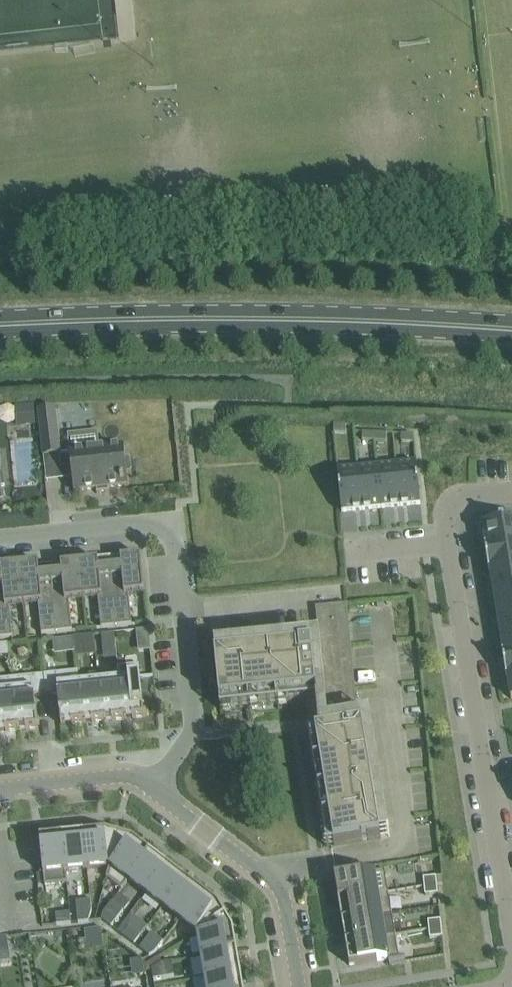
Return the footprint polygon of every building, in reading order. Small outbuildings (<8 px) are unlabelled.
[(36,403),(19,405),(20,425),(37,424),(36,403)] [(55,408),(39,410),(44,457),(61,455),(55,408)] [(334,434),(346,434),(347,426),(335,425),(334,434)] [(375,441),(375,433),(363,433),(363,441),(375,441)] [(387,434),(375,433),(375,441),(387,442),(387,434)] [(414,443),(414,435),(402,434),(402,443),(414,443)] [(126,459),(125,446),(70,453),(72,467),(65,468),(66,479),(73,479),(75,492),(97,490),(97,494),(110,493),(109,489),(129,486),(128,474),(132,473),(130,458),(126,459)] [(397,465),(401,507),(421,505),(417,463),(397,465)] [(382,509),(401,507),(397,465),(378,467),(382,509)] [(359,469),(363,511),(382,509),(378,467),(359,469)] [(343,513),(363,511),(359,469),(338,471),(343,513)] [(486,548),(511,544),(511,521),(483,526),(487,547),(485,547),(486,548)] [(486,548),(489,570),(511,566),(511,544),(486,548)] [(141,557),(121,559),(121,561),(110,562),(117,627),(133,625),(129,595),(145,593),(141,557)] [(110,562),(99,563),(99,561),(80,563),(84,600),(99,598),(102,628),(117,627),(110,562)] [(70,601),(84,600),(80,563),(51,566),(57,633),(73,631),(70,601)] [(51,566),(39,568),(39,564),(20,565),(24,606),(39,604),(42,634),(57,633),(51,566)] [(1,567),(2,571),(0,572),(0,639),(13,637),(10,607),(24,606),(20,565),(1,567)] [(489,570),(490,571),(491,573),(494,591),(511,588),(511,566),(489,570)] [(511,610),(511,588),(494,591),(497,612),(511,610)] [(359,718),(348,604),(316,608),(319,638),(216,648),(217,656),(216,656),(221,711),(288,704),(311,702),(316,733),(309,735),(321,809),(323,818),(327,848),(382,839),(382,838),(390,837),(370,716),(359,718)] [(497,612),(499,624),(501,634),(511,632),(511,610),(497,612)] [(137,631),(137,638),(149,637),(148,629),(137,631)] [(501,634),(504,654),(503,654),(503,655),(511,654),(511,632),(501,634)] [(57,655),(97,654),(97,635),(56,637),(57,655)] [(507,676),(511,675),(511,654),(503,655),(507,676)] [(118,668),(119,680),(120,680),(124,720),(128,719),(127,718),(133,718),(133,719),(148,717),(148,716),(145,716),(140,666),(118,668)] [(79,672),(45,676),(47,695),(59,694),(62,726),(67,726),(66,724),(72,724),(72,725),(83,724),(79,684),(80,684),(79,672)] [(45,676),(12,679),(17,731),(21,730),(21,729),(26,729),(27,730),(39,728),(39,727),(38,727),(35,697),(47,695),(45,676)] [(0,680),(0,732),(0,731),(6,731),(6,732),(17,731),(12,679),(0,680)] [(119,680),(99,682),(104,722),(107,721),(107,720),(113,720),(113,721),(124,720),(120,680),(119,680)] [(99,682),(80,684),(79,684),(83,724),(87,724),(87,722),(93,722),(93,723),(104,722),(99,682)] [(120,836),(107,832),(84,834),(88,870),(111,867),(120,836)] [(66,872),(88,870),(84,834),(63,836),(66,872)] [(40,863),(41,874),(44,874),(66,872),(63,836),(40,839),(43,863),(40,863)] [(150,853),(133,839),(132,840),(120,836),(111,867),(107,880),(122,891),(129,881),(150,853)] [(129,881),(146,894),(168,866),(150,853),(129,881)] [(146,894),(163,907),(185,879),(168,866),(146,894)] [(335,879),(339,902),(389,893),(385,871),(335,879)] [(424,879),(425,887),(438,886),(437,877),(424,879)] [(163,907),(181,920),(202,892),(185,879),(163,907)] [(438,886),(425,887),(426,896),(439,894),(438,886)] [(227,918),(220,906),(202,892),(181,920),(199,934),(227,918)] [(389,893),(339,902),(343,924),(383,917),(392,915),(389,893)] [(78,912),(92,911),(91,901),(77,902),(78,912)] [(118,919),(124,912),(112,903),(106,911),(118,919)] [(78,912),(79,923),(89,922),(92,911),(78,912)] [(118,919),(106,911),(104,914),(102,920),(112,928),(118,919)] [(71,913),(56,915),(57,925),(72,924),(71,913)] [(346,943),(386,937),(383,917),(343,924),(346,943)] [(234,929),(227,918),(199,934),(203,957),(238,951),(234,929)] [(429,922),(429,930),(442,929),(441,920),(429,922)] [(101,928),(86,931),(87,941),(103,939),(101,928)] [(129,928),(123,936),(135,945),(141,937),(129,928)] [(442,929),(429,930),(430,939),(443,937),(442,929)] [(158,950),(164,942),(152,933),(146,941),(158,950)] [(396,935),(386,937),(346,943),(350,966),(378,961),(400,958),(396,935)] [(0,939),(0,963),(11,961),(8,938),(0,939)] [(155,953),(158,950),(146,941),(140,949),(150,957),(155,953)] [(206,978),(241,972),(238,951),(203,957),(206,978)] [(173,962),(162,964),(165,978),(175,977),(173,962)] [(162,964),(153,970),(154,980),(165,978),(162,964)] [(241,972),(206,978),(208,986),(244,986),(241,972)]
